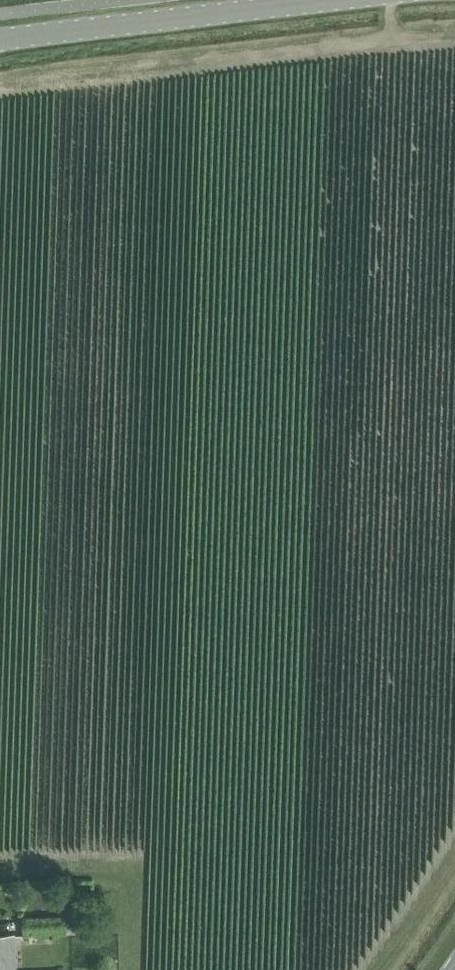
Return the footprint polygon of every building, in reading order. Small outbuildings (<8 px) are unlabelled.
[(15,934),(0,935),(0,969),(17,969),(15,934)]
